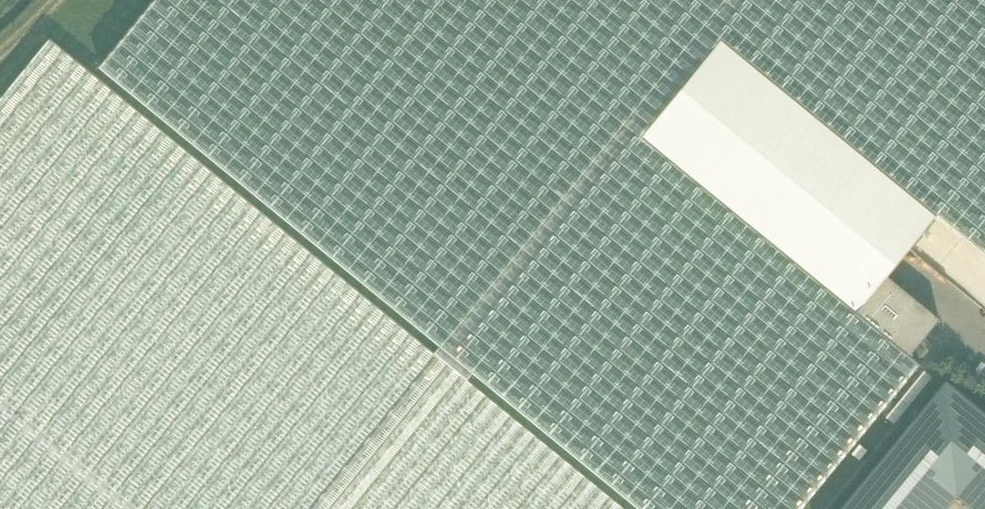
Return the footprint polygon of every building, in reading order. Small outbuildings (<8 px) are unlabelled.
[(938,213),(984,251),(984,0),(154,0),(100,66),(645,508),(801,508),(922,364),(910,354),(940,317),(887,275),(938,213)] [(448,363),(51,38),(0,100),(0,508),(627,508),(448,363)] [(840,508),(946,508),(958,495),(975,508),(984,508),(984,411),(947,379),(840,508)] [(902,423),(913,402),(904,397),(893,418),(902,423)]
